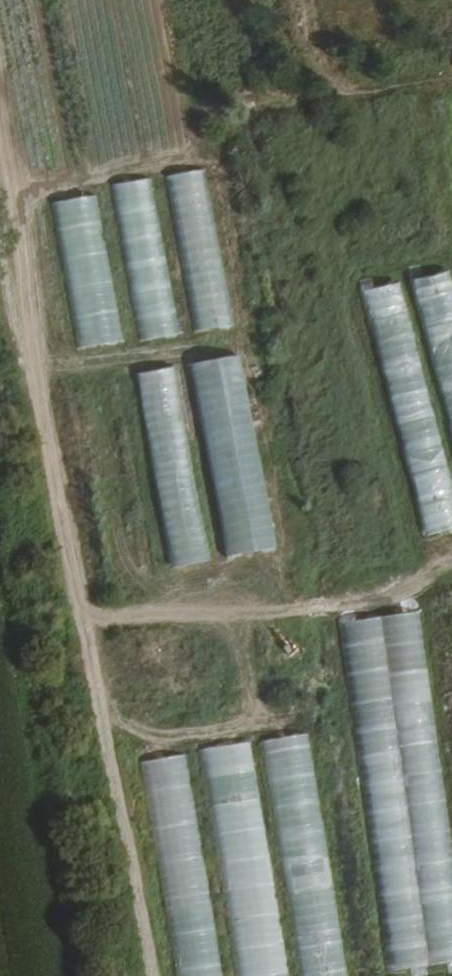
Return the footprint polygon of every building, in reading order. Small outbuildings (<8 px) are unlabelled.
[(132,127),(93,135),(133,329),(172,320),(132,127)] [(125,331),(84,136),(46,145),(85,339),(125,331)] [(209,171),(172,176),(192,333),(228,329),(209,171)] [(417,280),(451,435),(451,272),(417,280)] [(406,285),(369,293),(421,539),(451,533),(451,501),(406,285)] [(192,364),(226,560),(277,551),(242,356),(192,364)] [(208,563),(175,367),(139,374),(172,569),(208,563)] [(345,620),(383,970),(451,963),(451,875),(423,611),(345,620)] [(267,739),(302,975),(345,975),(309,732),(267,739)] [(241,975),(287,975),(257,740),(211,746),(241,975)] [(189,754),(148,759),(177,975),(219,975),(189,754)]
